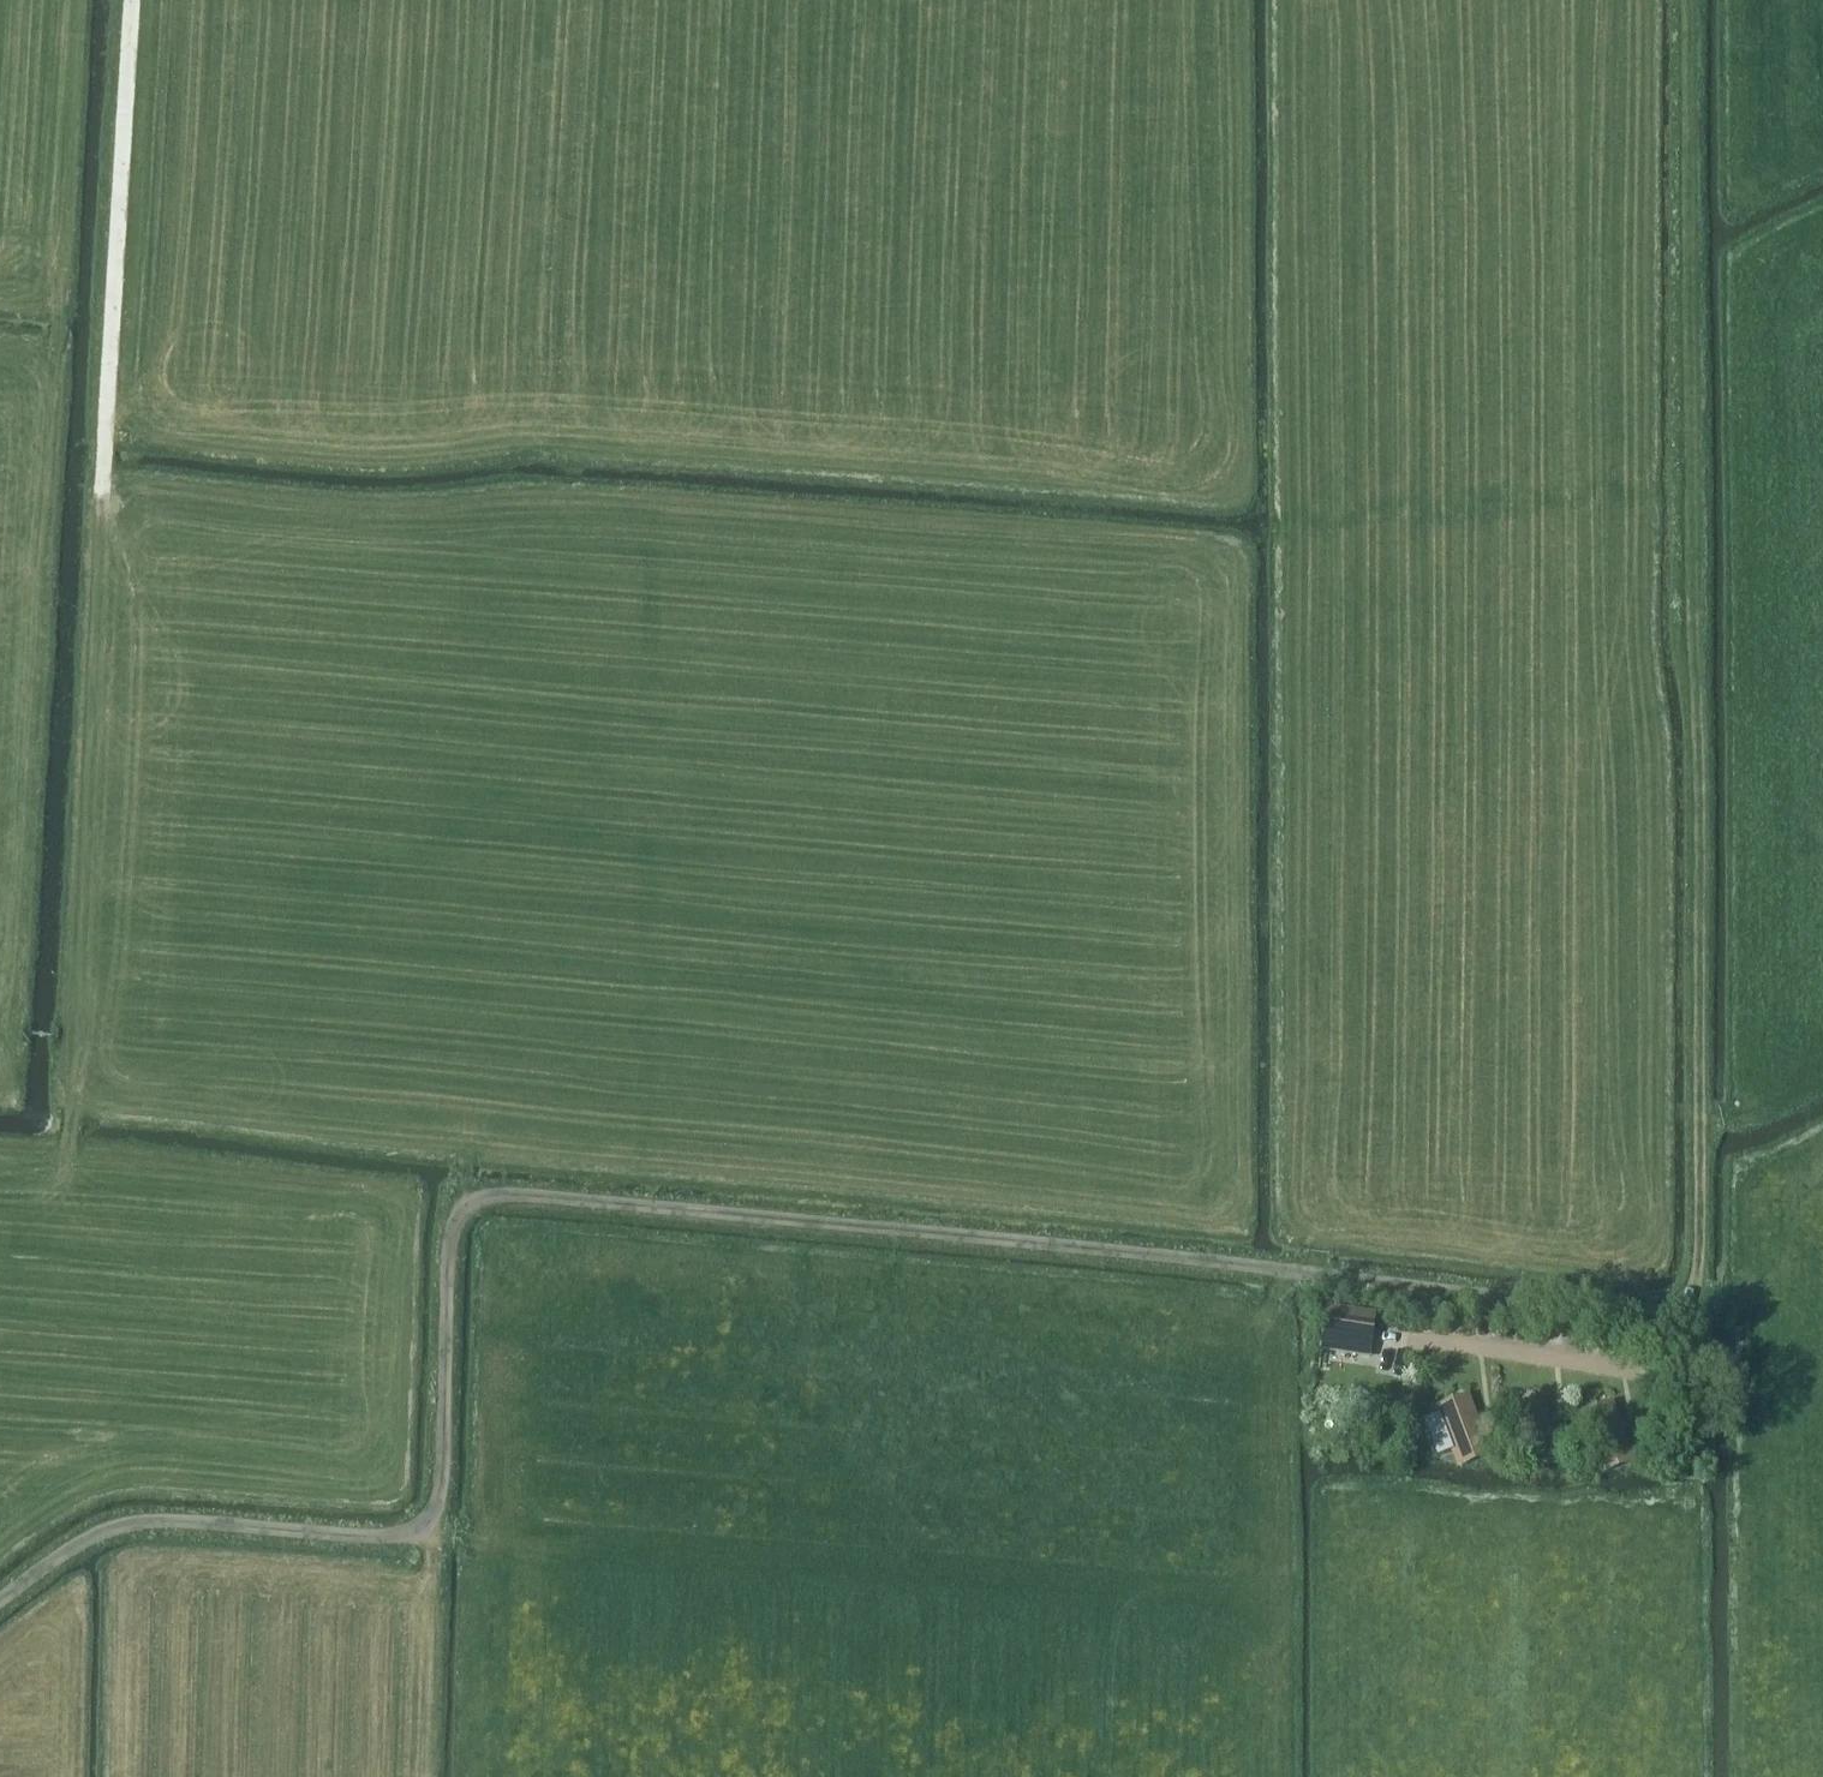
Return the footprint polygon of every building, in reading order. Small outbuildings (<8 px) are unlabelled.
[(1323,1328),(1374,1336),(1378,1312),(1327,1304),(1323,1328)] [(1492,1458),(1470,1397),(1435,1409),(1458,1471),(1492,1458)] [(1565,1462),(1542,1399),(1507,1412),(1530,1475),(1565,1462)]
